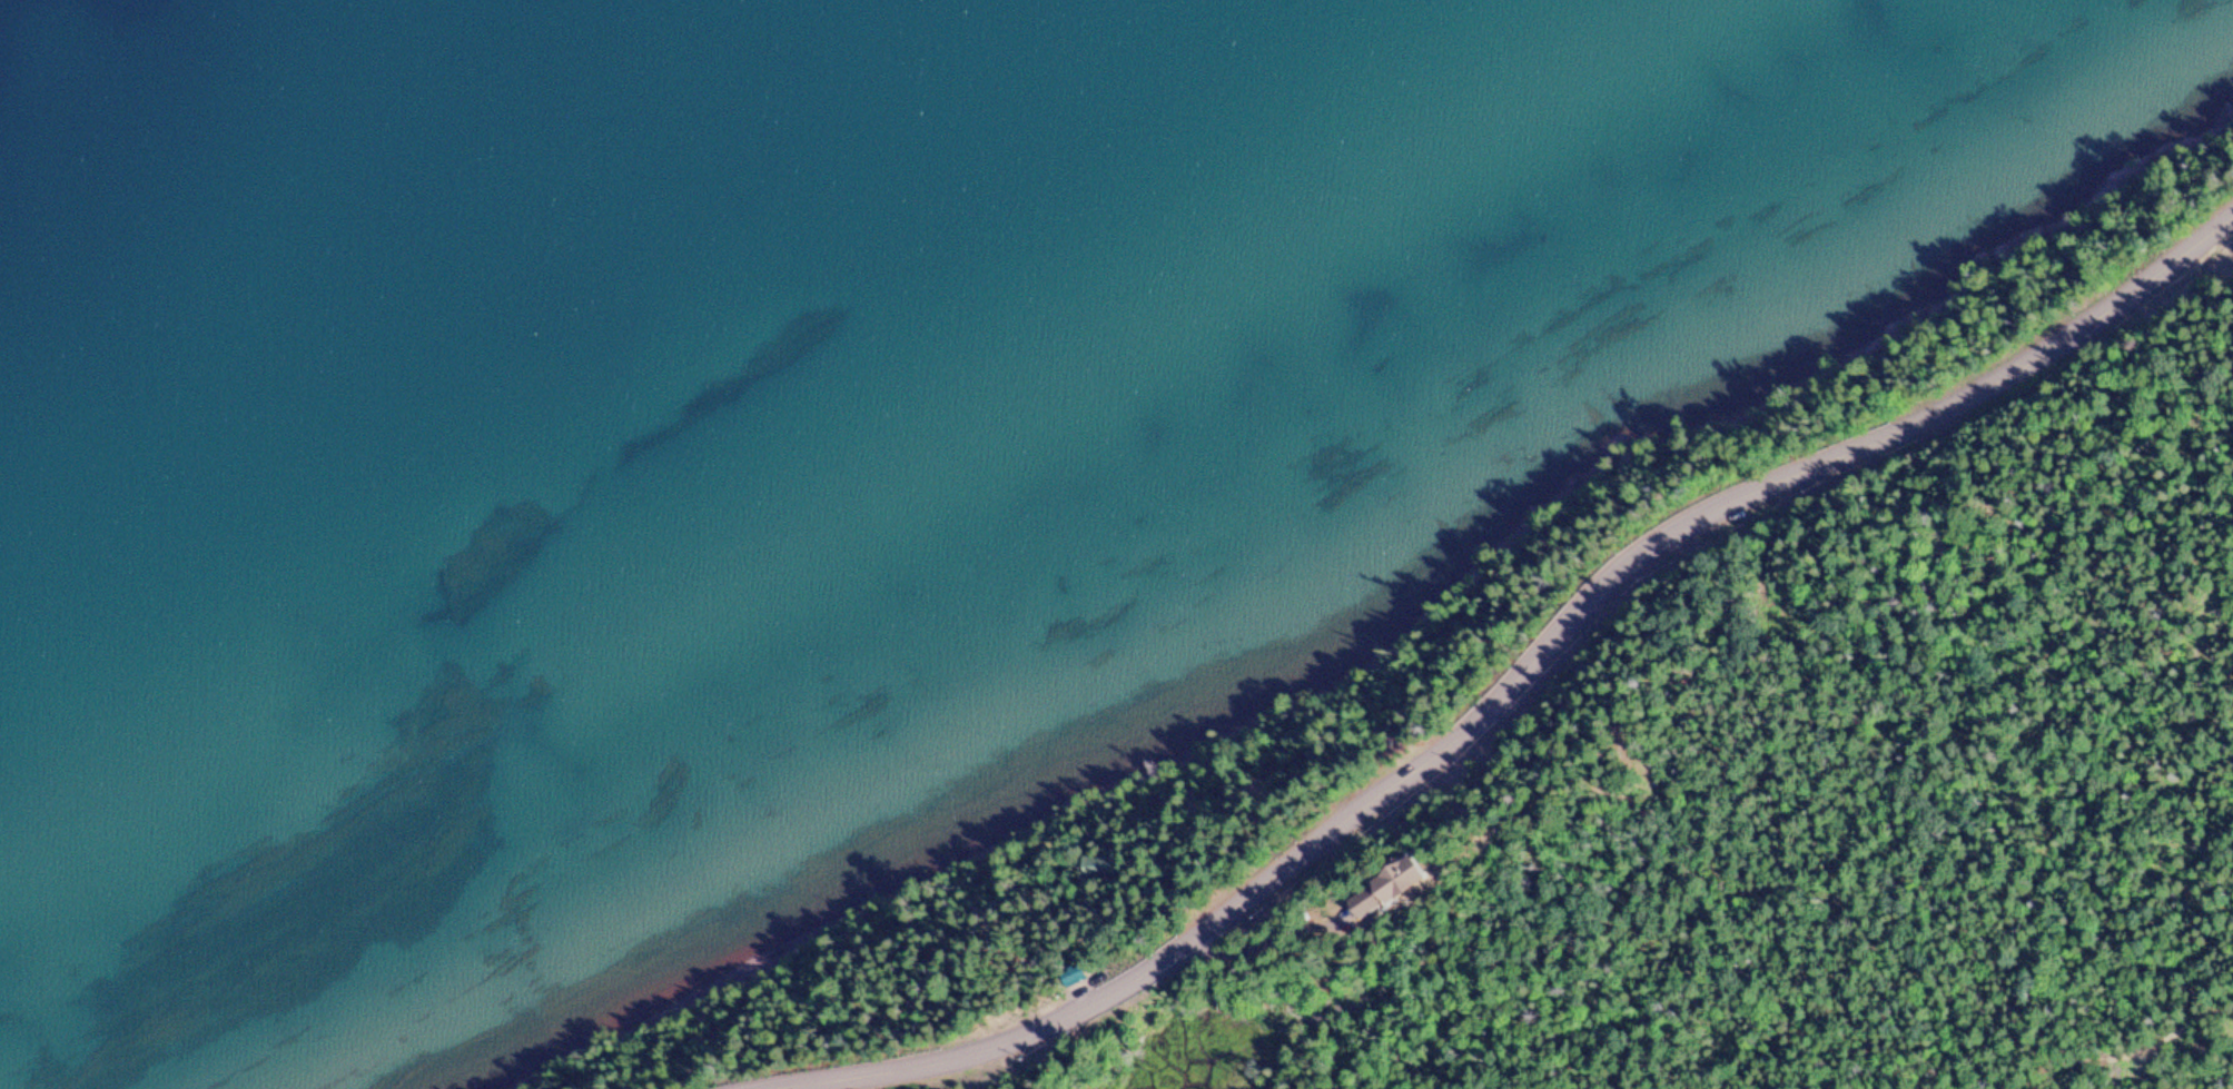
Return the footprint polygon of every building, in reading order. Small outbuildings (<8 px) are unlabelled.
[(1358,926),(1424,884),(1408,859),(1343,901),(1358,926)]
